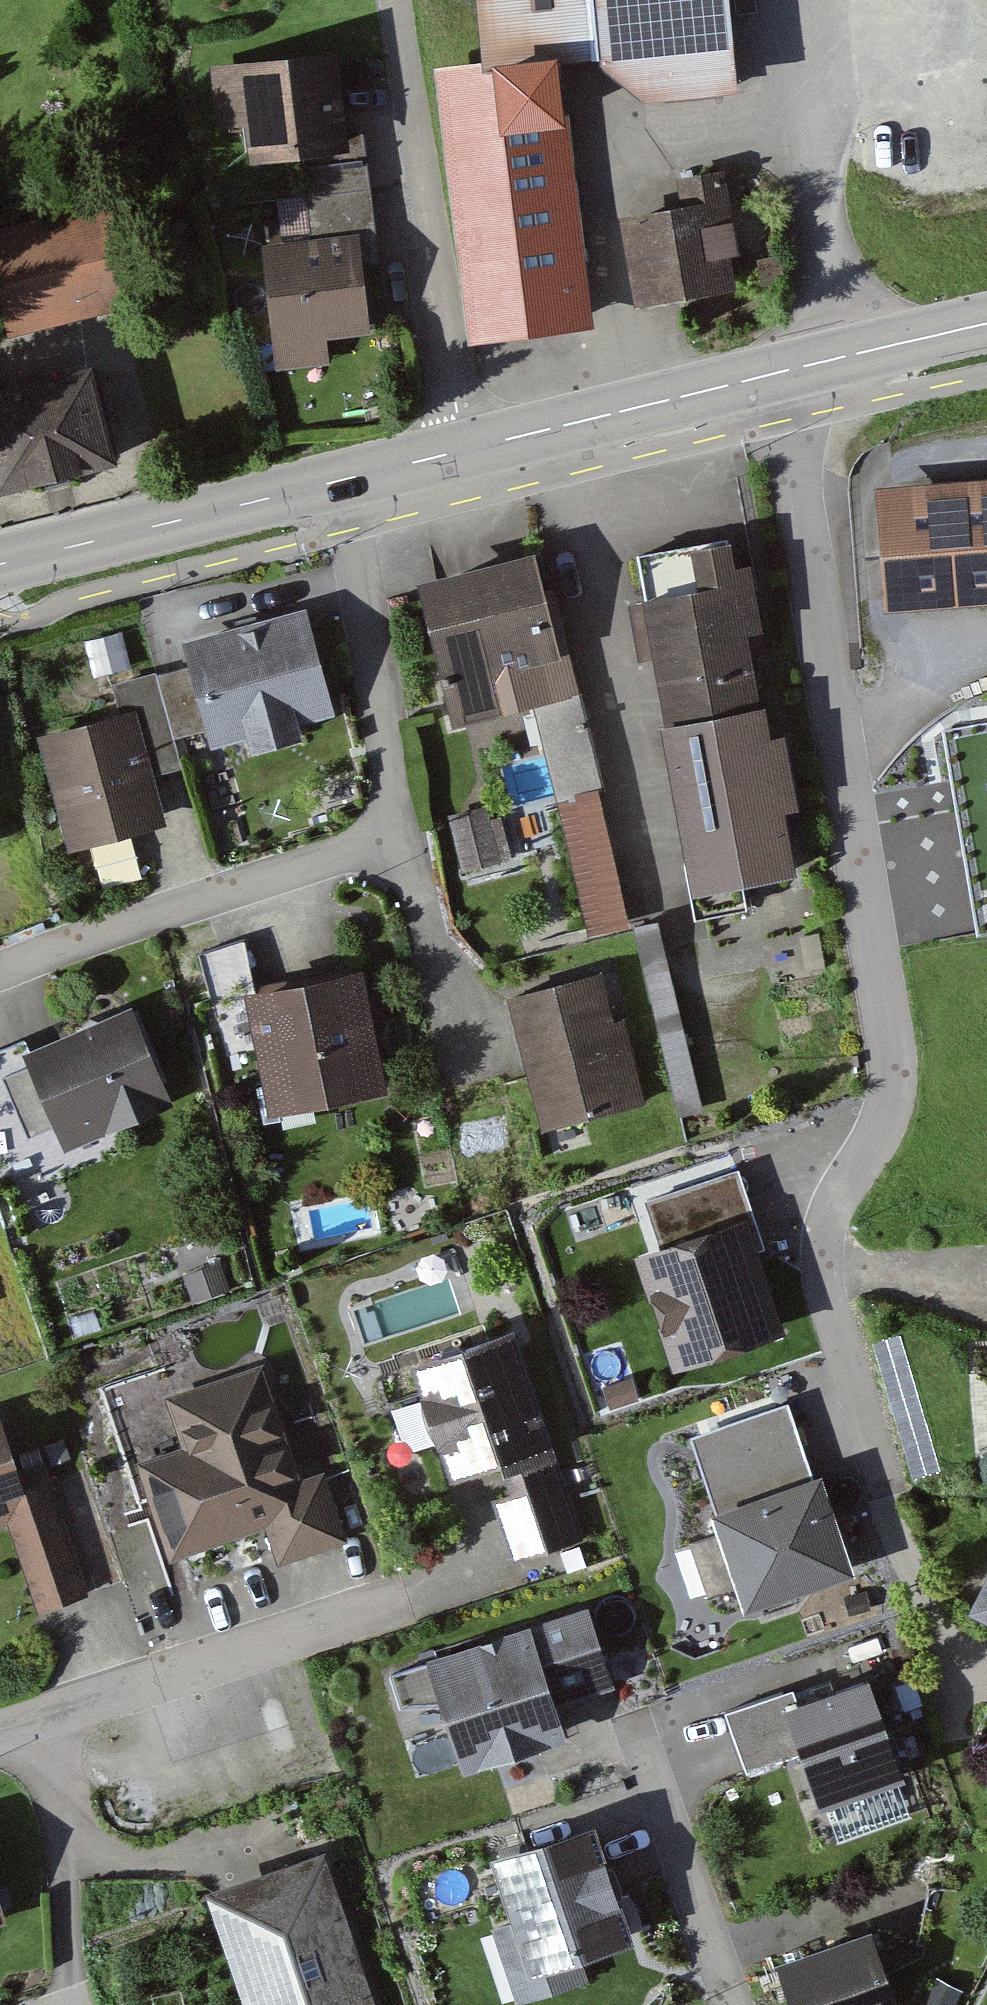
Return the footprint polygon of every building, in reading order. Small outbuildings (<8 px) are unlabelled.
[(485,61),(560,55),(599,51),(651,90),(739,83),(732,0),(480,0),(485,61)] [(336,47),(211,63),(219,121),(245,117),(250,153),(299,146),(348,140),(336,47)] [(560,55),(440,70),(472,333),(593,318),(560,55)] [(364,138),(348,140),(299,146),(310,233),(357,227),(376,225),(364,138)] [(678,198),(616,209),(633,300),(737,281),(731,251),(741,249),(726,166),(674,176),(678,198)] [(0,226),(0,335),(127,307),(104,202),(0,226)] [(310,233),(259,239),(274,371),(328,365),(324,329),(368,324),(357,227),(310,233)] [(0,380),(0,483),(118,455),(94,358),(0,380)] [(878,484),(888,603),(986,595),(986,475),(878,484)] [(731,534),(639,550),(648,597),(628,600),(639,657),(655,654),(664,712),(761,695),(749,628),(764,625),(751,558),(736,560),(731,534)] [(540,545),(419,575),(455,720),(536,700),(576,690),(540,545)] [(306,604),(184,635),(191,661),(208,729),(211,742),(247,733),(251,748),(304,735),(299,718),(333,709),(306,604)] [(208,729),(191,661),(159,669),(176,737),(208,729)] [(176,737),(159,669),(114,680),(121,711),(134,707),(151,774),(183,765),(176,737)] [(576,690),(536,700),(558,791),(599,782),(576,690)] [(761,695),(664,712),(694,884),(795,867),(784,804),(799,801),(787,729),(768,732),(761,695)] [(121,711),(39,735),(71,846),(166,819),(151,774),(134,707),(121,711)] [(599,782),(558,791),(588,931),(629,922),(599,782)] [(487,803),(452,811),(466,868),(512,857),(502,814),(490,817),(487,803)] [(101,852),(105,882),(145,877),(141,847),(101,852)] [(658,922),(633,928),(677,1115),(702,1110),(658,922)] [(363,966),(244,991),(269,1112),(388,1087),(363,966)] [(604,967),(507,991),(540,1129),(647,1103),(626,1014),(616,1016),(604,967)] [(132,999),(24,1044),(66,1145),(174,1101),(132,999)] [(24,1044),(22,1037),(0,1047),(0,1176),(66,1145),(24,1044)] [(643,1199),(659,1244),(748,1213),(753,1211),(738,1166),(643,1199)] [(659,1244),(636,1251),(674,1364),(785,1328),(748,1213),(659,1244)] [(222,1260),(183,1274),(194,1303),(232,1289),(222,1260)] [(551,1448),(512,1326),(411,1357),(450,1480),(502,1464),(551,1448)] [(262,1364),(174,1392),(166,1366),(99,1386),(136,1503),(152,1498),(170,1557),(265,1527),(276,1563),(341,1542),(319,1473),(298,1480),(262,1364)] [(633,1375),(605,1384),(612,1406),(640,1397),(633,1375)] [(690,1431),(715,1505),(812,1473),(787,1399),(690,1431)] [(12,1519),(26,1484),(0,1410),(0,1523),(12,1519)] [(580,1536),(551,1448),(502,1464),(510,1489),(487,1497),(508,1559),(580,1536)] [(812,1473),(715,1505),(723,1528),(740,1582),(748,1605),(855,1569),(822,1471),(812,1473)] [(47,1478),(26,1484),(12,1519),(40,1604),(84,1590),(47,1478)] [(740,1582),(723,1528),(690,1538),(707,1592),(740,1582)] [(970,1605),(986,1614),(986,1572),(970,1605)] [(588,1600),(530,1620),(558,1704),(616,1685),(588,1600)] [(558,1704),(530,1620),(384,1667),(397,1708),(445,1692),(468,1764),(567,1733),(558,1704)] [(870,1671),(786,1699),(804,1753),(819,1799),(824,1797),(897,1773),(904,1771),(870,1671)] [(804,1753),(786,1699),(782,1690),(724,1710),(747,1774),(804,1753)] [(897,1773),(824,1797),(838,1838),(910,1814),(897,1773)] [(600,1822),(488,1861),(511,1927),(493,1933),(519,2004),(525,2004),(588,1983),(582,1967),(644,1946),(600,1822)] [(207,1887),(245,2004),(375,2004),(325,1849),(207,1887)] [(790,2004),(791,2004),(900,2004),(889,1972),(790,2004)]
